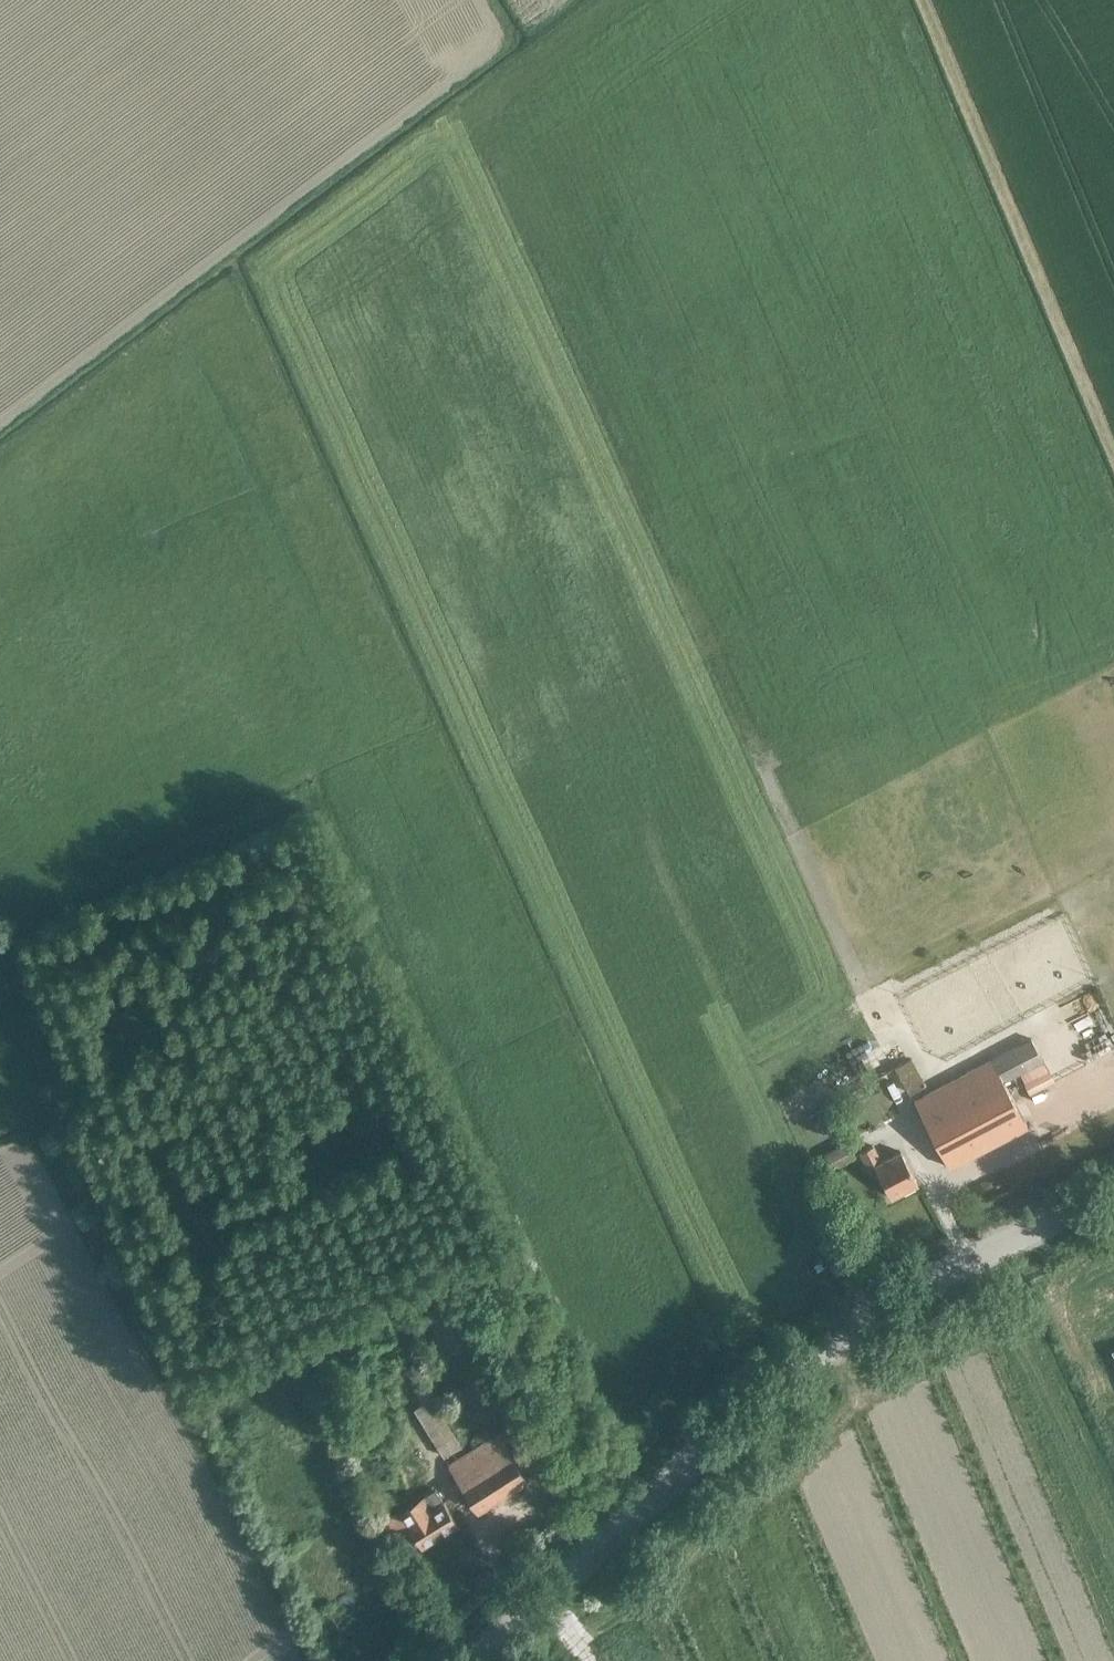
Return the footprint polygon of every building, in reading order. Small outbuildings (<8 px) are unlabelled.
[(1003,1080),(1044,1059),(1033,1038),(915,1098),(949,1165),(1027,1126),(1003,1080)] [(910,1058),(893,1067),(908,1094),(925,1085),(910,1058)] [(832,1166),(857,1154),(849,1140),(825,1152),(832,1166)] [(892,1197),(917,1184),(900,1150),(882,1160),(875,1145),(861,1152),(869,1168),(875,1165),(892,1197)] [(476,1510),(543,1469),(513,1421),(463,1452),(444,1421),(447,1419),(432,1395),(412,1407),(476,1510)] [(420,1546),(456,1523),(442,1500),(429,1509),(421,1496),(398,1510),(420,1546)]
